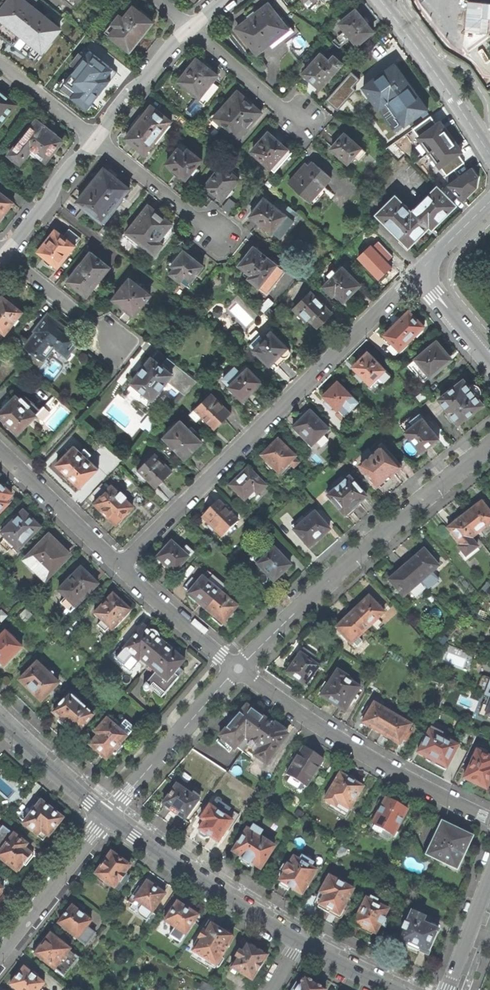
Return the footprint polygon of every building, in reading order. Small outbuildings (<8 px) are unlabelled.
[(60,29),(31,7),(22,0),(0,0),(0,16),(6,20),(0,28),(0,34),(5,38),(15,46),(23,34),(39,46),(38,47),(44,52),(52,43),(50,41),(60,29)] [(310,9),(318,2),(317,0),(304,0),(303,1),(310,9)] [(272,48),(291,33),(268,4),(245,22),(236,29),(250,47),(256,54),(269,44),(272,48)] [(141,14),(134,8),(124,19),(120,15),(113,24),(118,28),(112,35),(130,50),(152,22),(141,14)] [(358,45),(374,32),(368,25),(369,24),(366,19),(363,16),(362,17),(357,10),(340,24),(358,45)] [(342,64),(334,57),(330,62),(321,54),(316,60),(313,58),(307,65),(309,67),(304,74),(313,82),(320,88),(342,64)] [(203,104),(217,87),(212,82),(217,75),(207,68),(197,59),(180,80),(199,96),(197,99),(203,104)] [(363,88),(396,132),(428,109),(401,72),(395,64),(363,88)] [(18,104),(4,94),(0,90),(0,127),(18,104)] [(237,139),(260,113),(250,104),(237,92),(214,118),(237,139)] [(170,121),(152,106),(138,123),(126,138),(145,153),(170,121)] [(413,129),(419,137),(437,125),(431,116),(413,129)] [(38,120),(10,154),(21,163),(27,155),(26,154),(31,148),(47,160),(63,140),(58,135),(58,134),(52,129),(46,124),(44,125),(38,120)] [(437,125),(419,137),(440,167),(458,154),(462,152),(441,122),(437,125)] [(275,138),(268,133),(252,151),(274,172),(291,153),(281,144),(281,143),(278,140),(276,138),(275,138)] [(349,163),(356,155),(360,159),(366,152),(346,134),(340,140),(333,149),(349,163)] [(189,148),(179,140),(174,145),(178,149),(167,163),(168,164),(167,167),(170,173),(174,176),(177,178),(181,179),(186,179),(190,173),(191,174),(196,168),(194,167),(201,159),(189,149),(189,148)] [(465,163),(458,154),(440,167),(447,176),(465,163)] [(289,183),(315,207),(329,190),(324,186),(331,178),(313,162),(310,166),(307,170),(303,167),(289,183)] [(222,201),(239,179),(221,166),(205,187),(214,195),(222,201)] [(472,168),(448,185),(463,201),(477,187),(479,177),(472,168)] [(123,196),(128,188),(104,169),(90,186),(78,201),(105,223),(125,198),(123,196)] [(447,214),(456,205),(438,187),(430,196),(428,195),(423,200),(424,202),(412,213),(395,197),(377,215),(409,247),(428,228),(429,227),(432,230),(447,215),(447,214)] [(13,201),(0,191),(0,222),(4,217),(2,215),(7,209),(13,201)] [(281,238),(299,215),(281,201),(276,207),(265,198),(262,202),(259,200),(255,206),(257,208),(251,216),(259,222),(272,233),(273,232),(281,238)] [(150,257),(169,234),(165,231),(171,223),(158,213),(148,205),(123,236),(150,257)] [(81,237),(69,228),(63,236),(56,230),(38,251),(48,259),(58,266),(81,237)] [(267,294),(285,271),(255,247),(247,256),(240,265),(252,275),(249,278),(259,285),(257,287),(267,294)] [(111,267),(91,251),(67,281),(77,289),(87,297),(94,288),(96,290),(102,282),(100,280),(111,267)] [(187,286),(203,267),(202,266),(202,264),(201,261),(200,260),(196,259),(194,260),(190,257),(184,252),(179,259),(177,257),(171,264),(175,268),(170,273),(187,286)] [(351,294),(361,285),(344,268),(338,274),(335,271),(329,276),(332,279),(323,287),(332,297),(335,294),(343,302),(351,294)] [(150,296),(130,280),(114,300),(125,309),(134,315),(150,296)] [(324,321),(332,313),(327,308),(327,307),(323,303),(322,304),(311,292),(293,309),(306,322),(309,318),(318,327),(324,321)] [(22,312),(13,304),(3,296),(0,300),(0,340),(22,312)] [(389,339),(400,351),(423,327),(409,312),(403,317),(401,318),(396,322),(393,325),(392,329),(385,335),(389,339)] [(70,350),(79,338),(59,323),(48,314),(34,331),(36,332),(29,340),(18,332),(8,343),(20,353),(23,353),(27,347),(42,359),(53,345),(57,340),(70,350)] [(288,348),(272,332),(265,339),(261,335),(250,345),(270,365),(273,363),(277,368),(283,362),(289,356),(290,353),(290,351),(288,348)] [(385,343),(389,339),(385,335),(381,339),(385,343)] [(66,355),(70,350),(57,340),(53,345),(66,355)] [(443,351),(436,343),(410,364),(423,381),(429,376),(431,378),(451,360),(443,351)] [(364,378),(371,385),(378,377),(383,383),(390,375),(368,352),(360,359),(355,365),(355,370),(359,373),(357,376),(361,381),(364,378)] [(167,382),(184,396),(197,382),(168,358),(161,366),(151,358),(145,366),(143,365),(140,369),(137,373),(138,374),(131,382),(132,383),(127,390),(146,406),(151,399),(153,399),(167,382)] [(262,381),(246,365),(239,371),(235,366),(222,378),(243,400),(252,391),(262,381)] [(464,380),(440,399),(459,424),(471,415),(483,405),(478,397),(479,395),(480,392),(480,389),(478,386),(475,385),(472,385),(469,386),(464,380)] [(334,413),(341,420),(358,402),(338,381),(329,389),(323,396),(337,410),(334,413)] [(432,395),(427,389),(416,398),(421,404),(432,395)] [(222,421),(230,412),(211,393),(191,413),(197,419),(202,415),(215,428),(222,421)] [(24,395),(20,399),(16,396),(12,401),(9,399),(3,405),(5,408),(0,413),(0,416),(7,423),(18,434),(37,415),(36,414),(40,410),(24,395)] [(293,429),(311,447),(328,432),(310,413),(302,421),(293,429)] [(440,439),(420,414),(411,422),(410,419),(400,426),(422,453),(430,446),(440,439)] [(193,450),(202,441),(181,420),(165,437),(185,457),(193,450)] [(262,457),(279,474),(289,464),(294,469),(299,463),(294,458),(295,458),(278,441),(269,450),(262,457)] [(402,466),(383,445),(360,464),(379,486),(381,485),(383,485),(386,482),(390,478),(390,477),(402,466)] [(80,487),(97,468),(87,458),(91,454),(85,448),(81,452),(74,446),(57,464),(65,472),(62,475),(66,479),(70,483),(73,480),(80,487)] [(172,471),(154,453),(136,472),(143,479),(144,478),(146,478),(155,487),(164,478),(172,471)] [(231,487),(249,504),(256,497),(255,496),(264,488),(248,470),(239,479),(231,487)] [(366,499),(349,479),(327,497),(344,517),(356,507),(366,499)] [(107,489),(102,484),(92,494),(97,499),(107,489)] [(7,507),(4,504),(11,497),(2,488),(0,486),(0,514),(7,507)] [(118,496),(110,488),(93,506),(115,527),(124,518),(132,510),(124,502),(126,500),(120,495),(118,496)] [(202,518),(222,538),(226,534),(229,537),(235,532),(231,528),(237,522),(218,503),(216,503),(214,502),(210,507),(211,509),(207,513),(202,518)] [(476,537),(489,526),(489,514),(482,504),(472,511),(462,519),(476,537)] [(12,517),(3,526),(6,530),(1,535),(5,539),(0,544),(0,545),(7,552),(13,546),(18,551),(39,529),(31,521),(23,513),(16,520),(12,517)] [(330,531),(314,513),(293,532),(309,549),(320,540),(330,531)] [(473,540),(476,537),(462,519),(455,525),(448,530),(461,547),(459,548),(466,557),(478,547),(473,540)] [(58,547),(48,538),(25,563),(32,570),(31,572),(43,584),(68,557),(58,547)] [(171,577),(192,553),(186,548),(181,553),(171,544),(163,552),(156,560),(162,565),(160,568),(171,577)] [(285,557),(276,548),(272,552),(268,548),(259,556),(263,560),(258,566),(274,582),(283,574),(291,566),(284,559),(285,557)] [(430,562),(433,559),(425,551),(416,558),(416,559),(413,562),(407,567),(426,589),(437,580),(433,574),(437,570),(430,562)] [(253,561),(258,566),(263,560),(259,556),(253,561)] [(415,599),(426,589),(407,567),(402,572),(400,574),(399,574),(389,582),(397,591),(400,588),(407,596),(411,593),(415,599)] [(84,573),(80,570),(58,592),(65,599),(60,603),(70,613),(74,608),(75,609),(97,586),(96,581),(94,579),(92,578),(89,578),(84,573)] [(195,602),(205,610),(220,593),(225,587),(207,571),(201,578),(187,595),(190,597),(188,598),(191,600),(194,603),(195,602)] [(221,627),(237,607),(220,593),(205,610),(214,617),(212,620),(215,623),(221,627)] [(104,634),(108,629),(112,632),(130,612),(121,603),(112,595),(93,615),(100,622),(96,627),(104,634)] [(361,605),(353,613),(368,629),(384,614),(369,598),(361,605)] [(20,628),(31,617),(25,611),(14,623),(20,628)] [(358,639),(368,629),(353,613),(345,620),(336,630),(351,646),(353,644),(357,648),(362,643),(358,639)] [(150,633),(143,628),(123,651),(123,656),(127,658),(130,659),(132,658),(138,663),(140,660),(147,667),(164,645),(158,639),(156,637),(154,635),(153,634),(150,633)] [(22,649),(6,633),(0,639),(0,663),(4,667),(22,649)] [(164,645),(174,653),(177,649),(168,641),(164,645)] [(176,655),(174,653),(164,645),(147,667),(155,673),(145,686),(144,688),(144,689),(146,690),(148,690),(159,699),(183,671),(179,668),(184,662),(176,655)] [(306,687),(319,667),(313,663),(316,658),(304,650),(295,662),(287,674),(306,687)] [(53,690),(58,685),(36,664),(19,682),(27,689),(29,689),(31,691),(33,693),(33,695),(40,702),(47,695),(48,696),(53,691),(53,690)] [(344,713),(360,689),(346,679),(347,677),(338,671),(328,685),(325,684),(317,697),(319,700),(322,700),(323,699),(333,706),(344,713)] [(76,735),(92,716),(69,695),(52,714),(60,721),(58,723),(62,726),(67,730),(69,729),(76,735)] [(489,698),(487,705),(484,703),(480,714),(489,718),(489,698)] [(371,728),(382,734),(393,714),(374,704),(371,709),(367,707),(363,715),(367,717),(363,723),(371,728)] [(256,714),(247,707),(216,742),(229,754),(232,751),(234,753),(237,749),(243,752),(265,720),(256,714)] [(409,731),(412,725),(393,714),(382,734),(391,740),(401,745),(404,739),(407,741),(412,733),(409,731)] [(109,717),(106,720),(115,727),(117,724),(109,717)] [(120,745),(126,737),(115,727),(106,720),(94,733),(97,737),(89,746),(97,753),(104,760),(105,761),(112,754),(114,756),(122,747),(120,745)] [(274,725),(265,720),(243,752),(250,757),(252,754),(255,756),(255,757),(268,766),(288,737),(284,734),(286,730),(281,727),(276,724),(274,725)] [(447,770),(458,747),(441,738),(443,735),(432,729),(419,753),(430,758),(428,761),(433,763),(447,770)] [(309,749),(304,746),(287,775),(290,777),(287,782),(299,790),(302,784),(307,787),(323,760),(314,754),(315,752),(309,749)] [(487,789),(489,784),(489,758),(478,752),(465,780),(487,789)] [(348,780),(340,776),(325,802),(330,805),(329,809),(345,818),(348,815),(363,789),(358,786),(357,784),(352,782),(349,780),(348,780)] [(185,820),(201,797),(195,792),(192,797),(176,786),(163,804),(170,810),(170,812),(173,814),(176,816),(178,815),(185,820)] [(395,803),(386,798),(382,807),(381,807),(378,813),(372,824),(375,825),(373,829),(381,833),(380,835),(389,841),(392,835),(393,836),(407,809),(395,803)] [(217,843),(231,822),(224,817),(227,812),(227,811),(229,809),(219,802),(219,800),(219,799),(217,799),(216,799),(211,808),(209,807),(200,820),(203,823),(198,830),(199,835),(201,836),(203,838),(207,838),(209,837),(217,843)] [(55,830),(63,820),(42,803),(24,825),(38,836),(38,837),(43,842),(47,837),(49,838),(55,830)] [(33,857),(24,849),(27,846),(0,824),(0,859),(17,873),(24,864),(26,866),(30,862),(33,857)] [(455,830),(442,824),(428,854),(456,868),(465,849),(463,849),(469,838),(463,835),(464,834),(455,830)] [(259,869),(273,847),(257,837),(260,831),(253,827),(249,832),(246,830),(232,852),(241,858),(240,860),(242,861),(241,863),(244,865),(249,868),(250,866),(251,867),(252,865),(259,869)] [(117,892),(127,879),(123,876),(129,868),(120,862),(111,855),(105,862),(103,861),(96,869),(98,872),(95,876),(117,892)] [(301,895),(315,871),(310,867),(313,862),(301,855),(298,860),(293,857),(288,866),(283,863),(278,869),(284,872),(278,881),(280,882),(279,883),(278,885),(279,886),(283,888),(287,890),(289,887),(301,895)] [(337,920),(353,890),(328,877),(319,894),(323,896),(317,908),(324,912),(337,920)] [(139,916),(147,921),(164,895),(155,889),(146,883),(141,891),(138,890),(135,894),(137,896),(134,901),(141,906),(138,910),(138,913),(139,916)] [(385,928),(388,921),(384,919),(387,910),(376,904),(378,901),(371,898),(369,900),(365,899),(353,923),(363,929),(375,935),(380,925),(385,928)] [(185,936),(197,917),(196,916),(197,914),(192,910),(187,907),(186,910),(177,904),(164,923),(175,930),(170,936),(180,943),(184,937),(185,936)] [(90,923),(71,909),(70,910),(68,909),(66,909),(63,912),(63,916),(65,917),(62,920),(58,925),(86,947),(94,936),(86,929),(90,923)] [(418,952),(427,955),(438,930),(422,923),(425,918),(412,912),(410,916),(408,917),(405,923),(404,923),(401,929),(403,930),(398,942),(406,946),(407,948),(412,950),(418,952)] [(220,959),(232,939),(231,938),(230,933),(228,932),(226,931),(223,931),(222,933),(220,932),(219,930),(214,926),(209,925),(204,932),(202,932),(197,940),(198,941),(192,952),(212,964),(210,967),(214,969),(216,966),(219,968),(222,961),(220,959)] [(57,942),(50,936),(41,947),(39,945),(36,949),(32,953),(34,955),(34,956),(53,972),(69,951),(64,947),(64,946),(59,942),(57,942)] [(152,947),(142,940),(138,946),(149,953),(152,947)] [(262,965),(267,957),(255,949),(246,944),(240,953),(239,952),(234,959),(236,960),(229,971),(236,976),(238,973),(252,981),(257,972),(259,973),(263,966),(262,965)] [(23,969),(16,978),(9,986),(14,989),(41,989),(40,989),(43,985),(23,969)] [(314,984),(303,977),(297,986),(295,985),(292,989),(325,989),(314,984)] [(215,989),(202,982),(197,989),(198,989),(215,989)]
